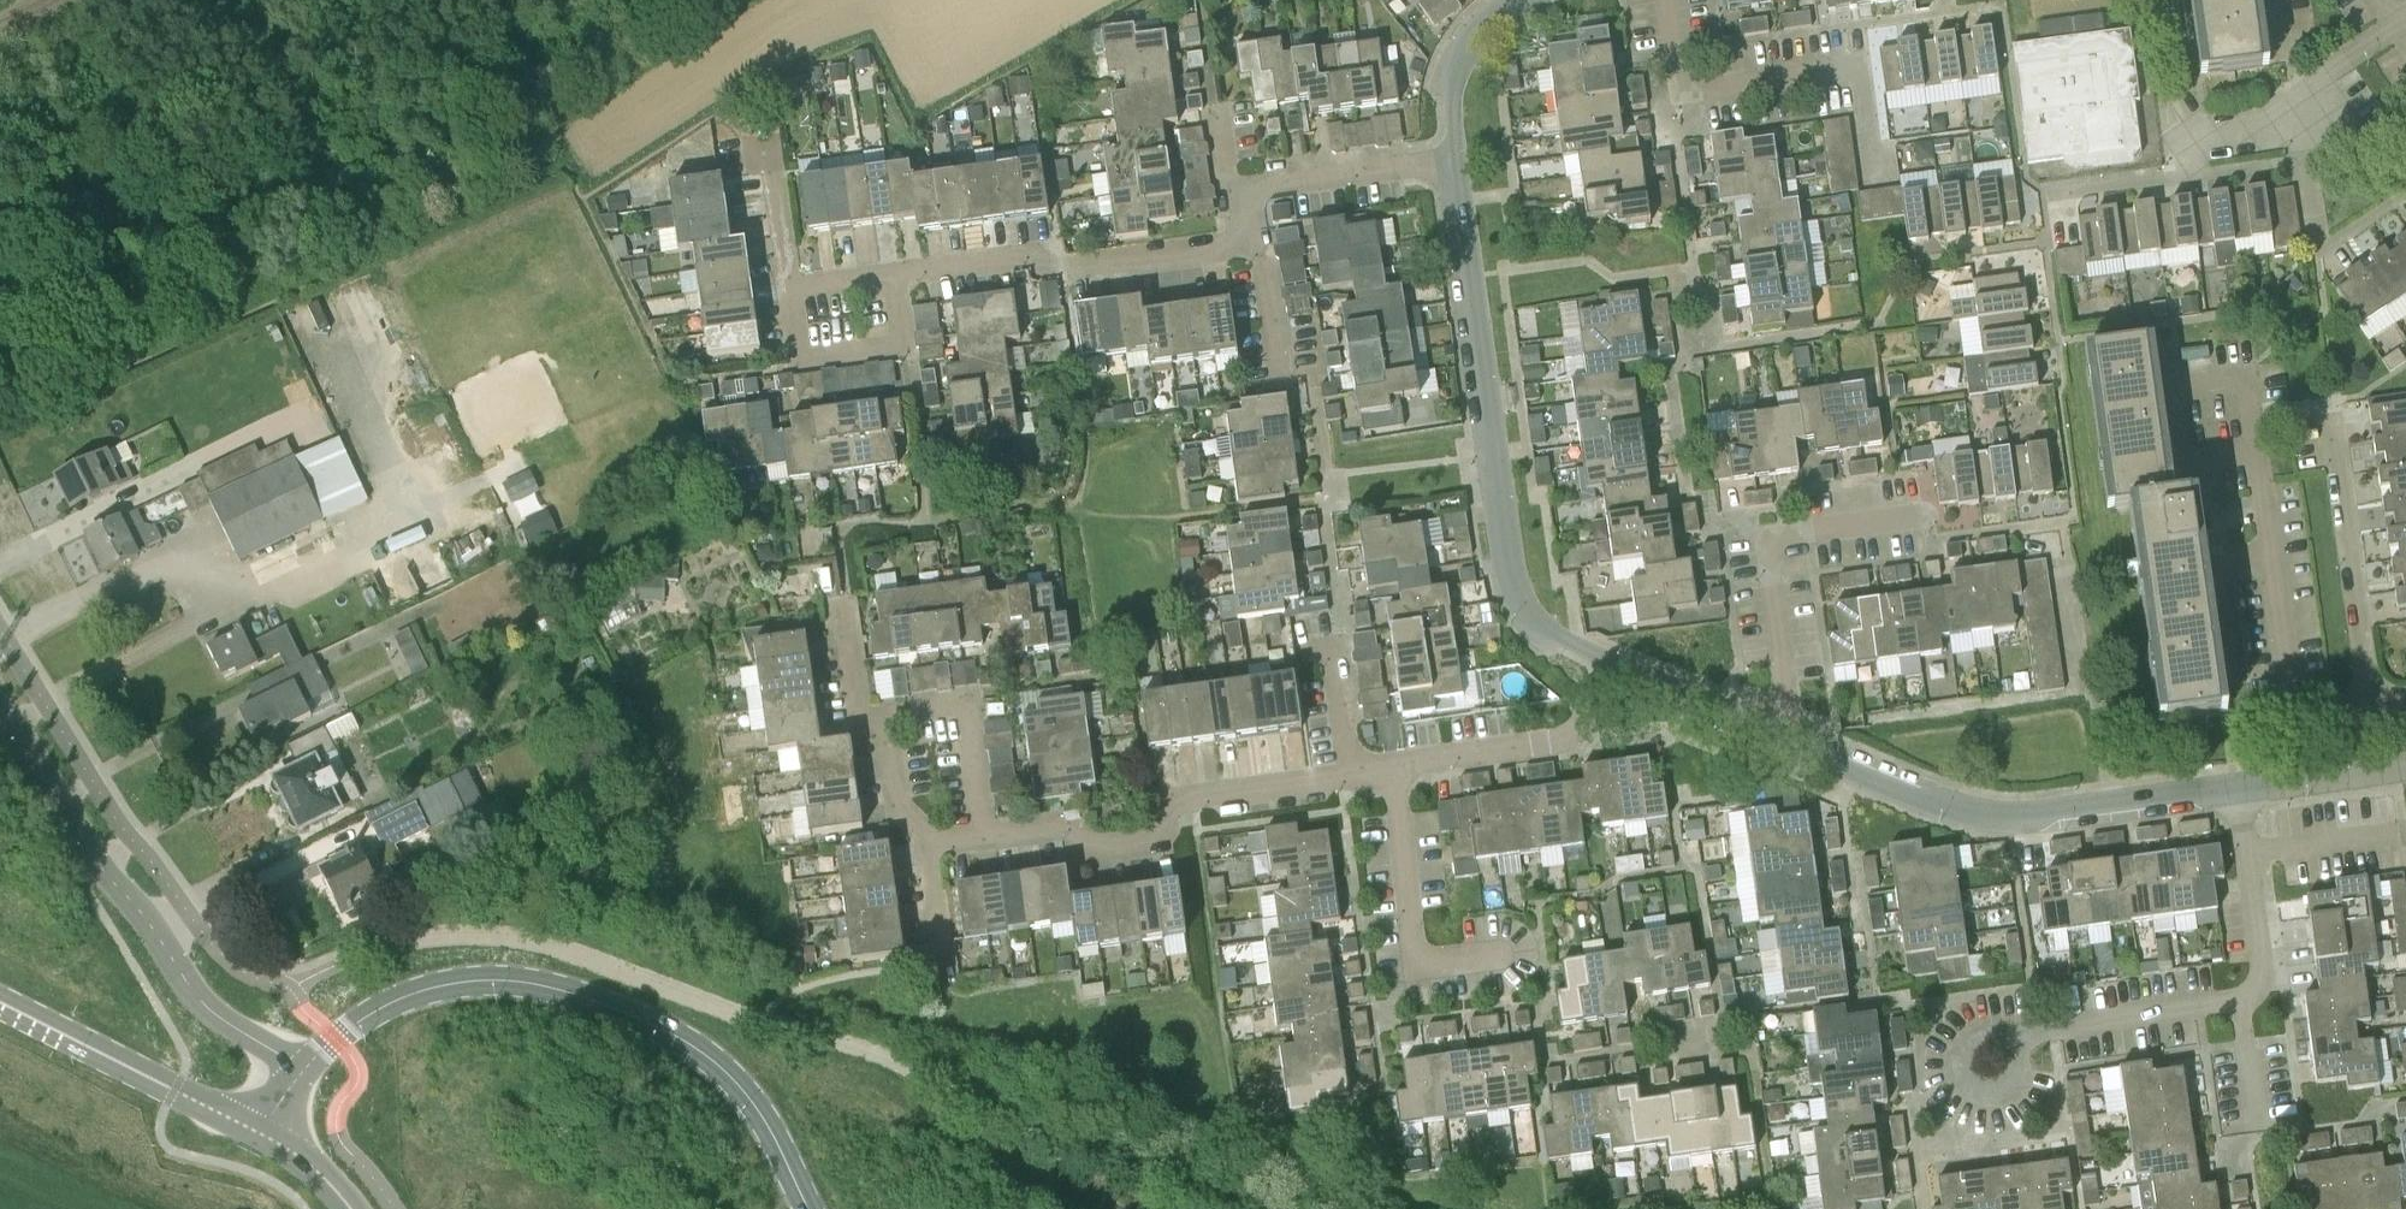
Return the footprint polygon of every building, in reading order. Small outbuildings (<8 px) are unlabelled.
[(1374,0),(1356,0),(1363,9),(1374,1),(1374,0)] [(1418,4),(1435,27),(1455,13),(1447,3),(1451,0),(1424,0),(1418,4)] [(1750,7),(1749,0),(1727,0),(1728,10),(1750,7)] [(1849,8),(1848,0),(1825,0),(1827,11),(1849,8)] [(2208,74),(2262,67),(2253,0),(2198,0),(2208,74)] [(1796,14),(1798,29),(1812,27),(1810,12),(1796,14)] [(1784,31),(1798,29),(1796,14),(1782,16),(1784,31)] [(2042,42),(2012,46),(2015,64),(2028,164),(2085,157),(2125,151),(2122,125),(2128,124),(2125,104),(2140,102),(2130,31),(2105,34),(2103,15),(2039,23),(2042,42)] [(1753,20),(1755,35),(1769,33),(1767,18),(1753,20)] [(1741,37),(1755,35),(1753,20),(1739,22),(1741,37)] [(1137,61),(1169,57),(1166,34),(1134,38),(1132,28),(1103,32),(1107,54),(1135,50),(1137,61)] [(1186,46),(1201,44),(1199,29),(1184,31),(1186,46)] [(1979,30),(1980,35),(1955,39),(1954,39),(1961,84),(1962,84),(1999,79),(1991,29),(1979,30)] [(1580,58),(1612,54),(1609,30),(1576,34),(1578,45),(1548,49),(1551,72),(1581,68),(1580,58)] [(1924,89),(1925,89),(1927,103),(1964,98),(1962,84),(1961,84),(1954,39),(1955,39),(1954,34),(1942,36),(1943,41),(1918,44),(1917,44),(1924,89)] [(1886,95),(1924,89),(1917,44),(1918,44),(1917,39),(1905,41),(1906,46),(1879,50),(1886,95)] [(1277,105),(1299,102),(1292,55),(1283,57),(1281,41),(1258,45),(1262,76),(1273,75),(1277,105)] [(1372,77),(1376,107),(1399,104),(1394,71),(1384,73),(1379,43),(1356,46),(1360,79),(1372,77)] [(1255,108),(1277,105),(1273,75),(1262,76),(1258,45),(1235,48),(1240,80),(1251,79),(1255,108)] [(1354,110),(1376,107),(1372,77),(1360,79),(1356,46),(1336,49),(1340,81),(1350,80),(1354,110)] [(1333,113),(1354,110),(1350,80),(1340,81),(1336,49),(1313,52),(1317,84),(1329,83),(1333,113)] [(1127,84),(1172,78),(1169,57),(1137,61),(1135,50),(1107,54),(1110,75),(1125,73),(1127,84)] [(868,63),(867,51),(854,52),(855,64),(868,63)] [(1204,67),(1202,52),(1187,54),(1189,69),(1204,67)] [(1311,116),(1333,113),(1329,83),(1317,84),(1313,52),(1292,55),(1299,102),(1309,101),(1311,116)] [(1583,80),(1615,74),(1612,54),(1580,58),(1581,68),(1551,72),(1554,94),(1584,90),(1583,80)] [(1503,78),(1518,76),(1516,62),(1502,64),(1503,78)] [(848,81),(847,65),(830,66),(831,83),(848,81)] [(824,82),(824,69),(809,70),(810,83),(824,82)] [(1585,102),(1618,97),(1615,74),(1583,80),(1584,90),(1554,94),(1557,115),(1587,111),(1585,102)] [(1185,91),(1200,89),(1198,75),(1183,77),(1185,91)] [(789,91),(811,87),(808,76),(787,80),(789,91)] [(1055,87),(1054,76),(1041,78),(1043,89),(1055,87)] [(1518,76),(1503,78),(1505,92),(1520,90),(1518,76)] [(1631,93),(1646,91),(1644,77),(1629,79),(1631,93)] [(1030,96),(1028,78),(1008,80),(1010,98),(1030,96)] [(1145,104),(1175,100),(1172,78),(1127,84),(1128,94),(1113,96),(1116,120),(1146,116),(1145,104)] [(1004,108),(1002,90),(985,91),(987,110),(1004,108)] [(1646,91),(1631,93),(1633,107),(1647,105),(1646,91)] [(1188,112),(1199,111),(1203,110),(1201,96),(1186,98),(1188,112)] [(1588,122),(1621,118),(1618,97),(1585,102),(1587,111),(1557,115),(1560,136),(1589,132),(1588,122)] [(1119,141),(1165,135),(1163,124),(1178,122),(1175,100),(1145,104),(1146,116),(1116,120),(1119,141)] [(2007,128),(2005,115),(1996,116),(1992,122),(1993,130),(2007,128)] [(1303,131),(1301,116),(1286,119),(1289,134),(1303,131)] [(1373,136),(1387,133),(1385,117),(1371,120),(1373,136)] [(1563,158),(1578,156),(1610,152),(1609,142),(1624,140),(1621,118),(1588,122),(1589,132),(1560,136),(1563,158)] [(1946,132),(1944,118),(1930,120),(1932,134),(1946,132)] [(1282,134),(1279,119),(1265,122),(1267,136),(1282,134)] [(1822,137),(1851,133),(1849,119),(1820,122),(1822,137)] [(1637,138),(1652,136),(1650,121),(1635,123),(1637,138)] [(1930,134),(1928,121),(1914,123),(1916,136),(1930,134)] [(946,136),(945,123),(937,123),(938,136),(946,136)] [(1330,142),(1344,140),(1342,123),(1328,126),(1330,142)] [(2008,141),(2007,129),(1995,130),(1997,142),(2008,141)] [(1387,133),(1373,136),(1374,146),(1379,149),(1389,147),(1387,133)] [(1777,162),(1774,139),(1744,144),(1743,133),(1710,138),(1714,162),(1745,158),(1746,167),(1777,162)] [(1824,151),(1853,147),(1851,133),(1822,137),(1824,151)] [(1138,159),(1167,155),(1165,135),(1119,141),(1120,149),(1103,151),(1107,176),(1139,171),(1138,159)] [(1344,140),(1330,142),(1332,152),(1336,155),(1346,153),(1344,140)] [(1193,144),(1195,158),(1210,156),(1208,146),(1204,143),(1193,144)] [(1934,159),(1932,143),(1915,145),(1917,162),(1934,159)] [(1951,154),(1950,143),(1934,145),(1936,156),(1951,154)] [(1180,161),(1195,158),(1193,144),(1178,146),(1180,161)] [(1826,166),(1855,162),(1853,147),(1824,151),(1825,160),(1826,166)] [(1686,165),(1700,163),(1698,149),(1684,151),(1686,165)] [(1614,183),(1644,179),(1641,156),(1612,160),(1610,152),(1578,156),(1581,177),(1613,173),(1614,183)] [(1657,169),(1672,167),(1670,152),(1655,154),(1657,169)] [(1140,181),(1171,177),(1167,155),(1138,159),(1139,171),(1107,176),(1110,198),(1142,194),(1140,181)] [(1780,182),(1796,180),(1794,160),(1777,162),(1746,167),(1745,158),(1714,162),(1717,183),(1748,179),(1750,188),(1780,184),(1780,182)] [(1821,178),(1827,177),(1826,166),(1825,160),(1814,162),(1816,179),(1821,178)] [(1018,164),(1026,218),(1049,215),(1042,161),(1018,164)] [(1054,182),(1071,179),(1068,161),(1051,163),(1054,182)] [(1828,180),(1856,176),(1855,162),(1826,166),(1827,177),(1828,180)] [(1700,163),(1686,165),(1687,179),(1702,177),(1700,163)] [(1004,221),(1026,218),(1018,164),(996,167),(1004,221)] [(887,169),(895,222),(916,219),(911,180),(911,179),(912,179),(910,166),(887,169)] [(984,224),(1004,221),(996,167),(975,170),(984,224)] [(873,225),(895,222),(887,169),(866,172),(873,225)] [(963,227),(984,224),(975,170),(954,173),(963,227)] [(851,228),(873,225),(866,172),(844,175),(851,228)] [(941,230),(963,227),(954,173),(932,176),(941,230)] [(1617,205),(1647,200),(1644,179),(1614,183),(1613,173),(1581,177),(1584,198),(1615,194),(1617,205)] [(830,231),(851,228),(844,175),(823,178),(830,231)] [(911,179),(911,180),(916,219),(918,233),(941,230),(932,176),(912,179),(911,179)] [(1856,176),(1828,180),(1829,185),(1830,194),(1858,191),(1856,176)] [(1144,202),(1174,198),(1171,177),(1140,181),(1142,194),(1110,198),(1113,219),(1145,214),(1144,202)] [(808,234),(830,231),(823,178),(800,181),(808,234)] [(1983,228),(1982,229),(1983,233),(1995,232),(1994,227),(2020,223),(2014,178),(1976,183),(1983,228)] [(674,208),(726,200),(723,179),(671,186),(674,208)] [(1072,189),(1071,179),(1054,182),(1055,191),(1072,189)] [(1780,184),(1750,188),(1748,179),(1717,183),(1720,205),(1750,200),(1751,210),(1783,205),(1783,204),(1780,184)] [(1661,198),(1676,196),(1674,182),(1659,184),(1661,198)] [(1957,232),(1982,229),(1983,228),(1976,183),(1939,188),(1945,234),(1945,238),(1958,237),(1957,232)] [(1199,187),(1201,201),(1216,199),(1215,189),(1211,186),(1199,187)] [(1186,203),(1201,201),(1199,187),(1184,189),(1186,203)] [(2268,207),(2265,192),(2265,187),(2252,189),(2253,194),(2228,197),(2227,197),(2234,242),(2273,236),(2272,235),(2270,221),(2268,207)] [(1904,216),(1902,193),(1901,188),(1887,189),(1890,218),(1904,216)] [(1945,234),(1939,188),(1902,193),(1904,216),(1908,243),(1921,242),(1920,237),(1945,234)] [(2268,207),(2295,202),(2293,188),(2265,192),(2268,207)] [(1876,220),(1890,218),(1887,189),(1872,191),(1876,220)] [(1862,222),(1876,220),(1872,191),(1858,193),(1862,222)] [(1690,194),(1692,209),(1706,207),(1704,192),(1690,194)] [(2218,269),(2237,267),(2234,242),(2227,197),(2228,197),(2228,192),(2215,194),(2216,199),(2191,202),(2190,203),(2197,247),(2215,244),(2218,269)] [(1615,194),(1584,198),(1587,221),(1617,217),(1618,227),(1651,223),(1647,200),(1617,205),(1615,194)] [(627,212),(626,195),(607,197),(608,214),(627,212)] [(1676,196),(1661,198),(1663,212),(1678,210),(1676,196)] [(1851,213),(1849,196),(1838,197),(1840,214),(1851,213)] [(1145,214),(1113,219),(1116,240),(1149,236),(1147,225),(1177,221),(1174,198),(1144,202),(1145,214)] [(2159,252),(2197,247),(2190,203),(2191,202),(2191,198),(2178,199),(2179,204),(2154,207),(2153,208),(2159,252)] [(677,229),(729,222),(726,200),(674,208),(677,229)] [(1752,219),(1738,221),(1741,244),(1771,240),(1769,229),(1801,224),(1798,202),(1783,204),(1783,205),(1751,210),(1752,219)] [(2270,221),(2298,217),(2295,202),(2268,207),(2270,221)] [(1290,203),(1271,206),(1274,225),(1293,222),(1290,203)] [(2122,257),(2159,252),(2153,208),(2154,207),(2153,203),(2141,205),(2142,209),(2117,213),(2116,213),(2122,257)] [(2086,262),(2122,257),(2116,213),(2117,213),(2116,208),(2104,210),(2105,215),(2078,218),(2083,248),(2069,250),(2073,278),(2088,276),(2086,262)] [(599,217),(606,232),(619,230),(617,215),(599,217)] [(1368,226),(1367,215),(1353,218),(1355,229),(1368,226)] [(2272,235),(2300,231),(2298,217),(2270,221),(2272,235)] [(1348,253),(1380,248),(1376,225),(1368,226),(1355,229),(1346,230),(1345,219),(1313,225),(1316,247),(1346,243),(1348,253)] [(680,250),(692,248),(693,250),(732,244),(731,244),(729,222),(677,229),(680,250)] [(1712,239),(1726,237),(1724,223),(1710,225),(1712,239)] [(1741,244),(1744,265),(1774,261),(1773,250),(1804,246),(1801,224),(1769,229),(1771,240),(1741,244)] [(2272,235),(2273,236),(2275,249),(2302,246),(2300,231),(2272,235)] [(2405,284),(2405,235),(2395,242),(2400,250),(2389,257),(2387,254),(2405,284)] [(1853,252),(1852,239),(1838,241),(1839,254),(1853,252)] [(693,250),(696,272),(749,264),(746,242),(731,244),(732,244),(693,250)] [(1288,244),(1290,259),(1306,256),(1303,242),(1288,244)] [(1383,270),(1380,248),(1348,253),(1346,243),(1316,247),(1320,269),(1349,265),(1351,275),(1383,270)] [(1279,260),(1290,259),(1288,244),(1274,247),(1275,258),(1279,260)] [(1744,265),(1747,288),(1778,284),(1776,272),(1807,268),(1804,246),(1773,250),(1774,261),(1744,265)] [(2405,297),(2405,284),(2387,254),(2384,249),(2370,259),(2375,266),(2364,273),(2359,266),(2358,266),(2386,310),(2405,297)] [(2059,280),(2073,278),(2069,250),(2054,252),(2059,280)] [(1716,270),(1731,267),(1729,253),(1714,256),(1716,270)] [(633,280),(631,264),(621,265),(628,280),(633,280)] [(699,294),(752,286),(749,264),(696,272),(699,294)] [(1355,295),(1386,289),(1383,270),(1351,275),(1349,265),(1320,269),(1323,291),(1353,286),(1355,295)] [(2360,327),(2386,310),(2358,266),(2344,276),(2349,283),(2337,292),(2360,327)] [(1731,267),(1716,270),(1718,284),(1733,282),(1731,267)] [(2240,284),(2237,267),(2225,269),(2227,285),(2240,284)] [(1747,288),(1750,309),(1781,304),(1779,294),(1811,290),(1807,268),(1776,272),(1778,284),(1747,288)] [(1859,274),(1849,275),(1850,282),(1860,281),(1859,274)] [(1930,298),(1938,283),(1920,274),(1912,288),(1930,298)] [(2023,313),(2028,313),(2026,300),(2022,301),(2018,275),(1973,281),(1975,299),(1951,302),(1954,321),(1979,318),(2023,313)] [(2304,289),(2294,276),(2279,287),(2289,300),(2304,289)] [(1039,285),(1041,299),(1059,296),(1057,282),(1039,285)] [(1296,287),(1298,301),(1313,299),(1310,285),(1296,287)] [(702,315),(755,308),(752,286),(699,294),(702,315)] [(1286,303),(1298,301),(1296,287),(1281,289),(1282,300),(1286,303)] [(1341,307),(1345,330),(1378,326),(1376,315),(1406,310),(1402,287),(1386,289),(1355,295),(1356,305),(1341,307)] [(1781,304),(1750,309),(1753,331),(1785,326),(1784,316),(1814,311),(1811,290),(1779,294),(1781,304)] [(988,322),(1018,318),(1014,294),(982,298),(984,309),(954,313),(957,337),(989,332),(988,322)] [(1610,324),(1642,319),(1638,295),(1606,300),(1607,310),(1577,314),(1581,338),(1611,334),(1610,324)] [(1722,312),(1737,310),(1735,296),(1720,298),(1722,312)] [(2198,315),(2196,297),(2181,299),(2183,317),(2198,315)] [(1149,351),(1144,314),(1142,300),(1119,303),(1127,355),(1149,351)] [(1654,316),(1669,314),(1667,300),(1652,302),(1654,316)] [(1206,305),(1214,358),(1238,355),(1230,302),(1206,305)] [(2169,318),(2167,302),(2150,304),(2152,320),(2169,318)] [(1105,358),(1127,355),(1119,303),(1097,306),(1105,358)] [(1193,361),(1214,358),(1206,305),(1185,308),(1193,361)] [(1082,361),(1105,358),(1097,306),(1075,309),(1082,361)] [(705,336),(758,329),(755,308),(702,315),(705,336)] [(1171,364),(1193,361),(1185,308),(1164,311),(1171,364)] [(1345,330),(1348,351),(1380,347),(1379,336),(1409,332),(1406,310),(1376,315),(1378,326),(1345,330)] [(1737,310),(1722,312),(1724,326),(1739,324),(1737,310)] [(1151,367),(1171,364),(1164,311),(1144,314),(1149,351),(1151,367)] [(2028,350),(2033,350),(2031,337),(2027,338),(2023,313),(1979,318),(1984,356),(2028,350)] [(1669,314),(1654,316),(1656,330),(1671,328),(1669,314)] [(960,359),(1007,352),(1005,340),(1020,338),(1018,318),(988,322),(989,332),(957,337),(960,359)] [(1613,345),(1645,340),(1642,319),(1610,324),(1611,334),(1581,338),(1584,360),(1614,355),(1613,345)] [(651,322),(652,329),(667,325),(666,320),(651,322)] [(1064,325),(1055,327),(1057,341),(1067,339),(1064,325)] [(1937,345),(1939,329),(1922,327),(1920,343),(1937,345)] [(758,329),(705,336),(708,359),(761,351),(758,329)] [(929,332),(931,347),(944,345),(942,330),(929,332)] [(917,349),(931,347),(929,332),(914,334),(917,349)] [(1322,334),(1324,348),(1339,346),(1336,332),(1322,334)] [(1348,351),(1352,374),(1383,369),(1382,358),(1412,353),(1409,332),(1379,336),(1380,347),(1348,351)] [(1586,378),(1619,373),(1618,366),(1648,362),(1645,340),(1613,345),(1614,355),(1584,360),(1586,378)] [(1068,341),(1052,344),(1054,356),(1062,354),(1064,364),(1072,363),(1068,341)] [(2166,721),(2220,714),(2197,550),(2207,549),(2207,548),(2204,548),(2199,513),(2202,513),(2201,511),(2192,512),(2190,498),(2168,501),(2146,342),(2092,350),(2114,509),(2136,506),(2166,721)] [(1675,358),(1673,344),(1658,346),(1660,360),(1675,358)] [(1540,363),(1538,347),(1521,349),(1523,365),(1540,363)] [(1984,356),(1989,394),(2038,387),(2037,374),(2032,375),(2028,350),(1984,356)] [(2405,361),(2399,350),(2383,360),(2390,371),(2405,361)] [(980,376),(1009,373),(1007,352),(960,359),(961,367),(946,369),(949,391),(981,387),(980,376)] [(1325,355),(1327,369),(1342,367),(1340,353),(1325,355)] [(1352,374),(1355,395),(1386,390),(1385,380),(1416,375),(1412,353),(1382,358),(1383,369),(1352,374)] [(1693,373),(1706,371),(1705,358),(1691,360),(1693,373)] [(866,380),(881,377),(879,363),(864,365),(866,380)] [(1544,384),(1542,364),(1521,367),(1524,386),(1544,384)] [(823,385),(838,383),(836,369),(821,371),(823,385)] [(920,372),(922,386),(937,384),(935,370),(920,372)] [(983,398),(1012,394),(1009,373),(980,376),(981,387),(949,391),(952,414),(985,409),(983,398)] [(1607,411),(1638,406),(1635,383),(1621,385),(1619,373),(1586,378),(1587,379),(1573,381),(1576,406),(1606,401),(1607,411)] [(779,376),(781,391),(795,389),(793,375),(779,376)] [(1386,390),(1355,395),(1359,417),(1391,412),(1389,401),(1419,396),(1416,375),(1385,380),(1386,390)] [(1903,376),(1886,378),(1888,397),(1905,395),(1903,376)] [(881,377),(866,380),(868,393),(883,391),(881,377)] [(743,381),(745,396),(759,394),(757,379),(743,381)] [(721,384),(723,399),(738,397),(736,382),(721,384)] [(838,383),(823,385),(825,399),(840,397),(838,383)] [(1323,400),(1338,397),(1336,383),(1321,385),(1323,400)] [(1855,417),(1860,448),(1883,445),(1879,413),(1868,414),(1864,384),(1841,387),(1845,419),(1855,417)] [(699,387),(701,402),(715,400),(713,385),(699,387)] [(1526,402),(1540,400),(1538,385),(1524,387),(1526,402)] [(1837,451),(1860,448),(1855,417),(1845,419),(1841,387),(1819,390),(1823,422),(1832,420),(1837,451)] [(1814,440),(1816,454),(1837,451),(1832,420),(1823,422),(1819,390),(1797,393),(1799,409),(1800,409),(1804,441),(1814,440)] [(1200,408),(1198,391),(1176,394),(1178,410),(1200,408)] [(923,395),(925,409),(940,407),(938,393),(923,395)] [(986,420),(1015,416),(1012,394),(983,398),(985,409),(952,414),(955,434),(987,431),(986,420)] [(2405,437),(2405,394),(2368,399),(2369,410),(2371,427),(2380,426),(2382,439),(2373,440),(2373,442),(2405,437)] [(2002,409),(2000,395),(1985,397),(1987,411),(2002,409)] [(1260,424),(1290,420),(1287,397),(1240,403),(1242,414),(1227,416),(1230,438),(1261,434),(1260,424)] [(1610,432),(1641,427),(1638,406),(1607,411),(1606,401),(1576,406),(1579,426),(1609,422),(1610,432)] [(871,439),(876,469),(898,466),(894,436),(905,434),(900,402),(878,405),(882,437),(871,439)] [(1145,415),(1143,403),(1134,404),(1136,416),(1145,415)] [(787,465),(783,434),(774,435),(769,405),(747,408),(751,439),(762,438),(766,468),(787,465)] [(854,472),(876,469),(871,439),(882,437),(878,405),(857,408),(861,440),(849,442),(854,472)] [(1327,422),(1342,419),(1339,405),(1325,408),(1327,422)] [(1944,423),(1941,406),(1919,409),(1921,426),(1944,423)] [(1119,420),(1136,418),(1134,407),(1118,409),(1119,420)] [(745,471),(766,468),(762,438),(751,439),(747,408),(726,411),(730,442),(741,441),(745,471)] [(833,475),(854,472),(849,442),(861,440),(857,408),(835,411),(839,443),(828,445),(833,475)] [(1783,443),(1772,445),(1776,475),(1799,472),(1795,442),(1804,441),(1800,409),(1799,409),(1779,412),(1783,443)] [(1092,424),(1115,421),(1114,410),(1091,413),(1092,424)] [(1179,411),(1181,425),(1194,423),(1193,410),(1179,411)] [(723,474),(745,471),(741,441),(730,442),(726,411),(703,414),(707,445),(719,444),(723,474)] [(811,478),(833,475),(828,445),(839,443),(835,411),(813,414),(818,445),(807,447),(811,478)] [(1755,478),(1776,475),(1772,445),(1783,443),(1779,412),(1757,414),(1761,446),(1751,448),(1755,478)] [(789,482),(811,478),(807,447),(818,445),(813,414),(790,418),(793,432),(783,434),(787,465),(789,482)] [(1732,481),(1755,478),(1751,448),(1761,446),(1757,414),(1735,417),(1739,447),(1728,449),(1732,481)] [(985,453),(990,452),(989,440),(1018,436),(1015,416),(986,420),(987,431),(955,434),(959,457),(968,456),(985,453)] [(1530,432),(1544,430),(1543,416),(1528,418),(1530,432)] [(1263,446),(1293,442),(1290,420),(1260,424),(1261,434),(1230,438),(1232,460),(1264,456),(1263,446)] [(928,424),(930,438),(945,436),(942,421),(928,424)] [(1613,453),(1644,448),(1641,427),(1610,432),(1609,422),(1579,426),(1582,447),(1612,442),(1613,453)] [(1544,430),(1530,432),(1532,446),(1546,444),(1544,430)] [(2405,468),(2405,437),(2373,442),(2376,457),(2385,456),(2387,470),(2378,471),(2378,472),(2405,468)] [(201,480),(210,499),(296,459),(289,442),(261,455),(256,446),(198,474),(201,480)] [(1265,467),(1296,463),(1293,442),(1263,446),(1264,456),(1232,460),(1235,481),(1266,477),(1265,467)] [(1617,475),(1647,470),(1644,448),(1613,453),(1612,442),(1582,447),(1585,468),(1615,463),(1617,475)] [(103,496),(135,480),(127,464),(135,460),(127,443),(58,476),(72,506),(101,492),(103,496)] [(933,461),(948,459),(946,444),(931,446),(933,461)] [(2015,495),(2040,491),(2041,496),(2053,494),(2046,444),(2008,449),(2015,495)] [(2016,499),(2015,495),(2008,449),(1971,454),(1977,500),(1978,500),(2003,496),(2003,501),(2016,499)] [(1186,465),(1200,464),(1198,450),(1185,452),(1186,465)] [(1901,465),(1913,464),(1913,462),(1912,451),(1899,453),(1901,465)] [(985,453),(968,456),(970,465),(986,463),(985,453)] [(1979,504),(1978,500),(1977,500),(1971,454),(1933,460),(1940,505),(1966,501),(1966,506),(1979,504)] [(1536,475),(1550,472),(1548,458),(1534,460),(1536,475)] [(210,499),(212,505),(240,562),(326,522),(325,521),(296,459),(210,499)] [(1862,462),(1864,477),(1878,475),(1876,460),(1862,462)] [(1850,479),(1864,477),(1862,462),(1848,464),(1850,479)] [(1266,477),(1235,481),(1238,504),(1285,498),(1284,487),(1299,485),(1296,463),(1265,467),(1266,477)] [(1605,499),(1650,492),(1647,470),(1617,475),(1615,463),(1585,468),(1588,490),(1604,487),(1605,499)] [(1200,464),(1186,465),(1188,479),(1202,477),(1200,464)] [(1834,481),(1832,466),(1818,468),(1820,483),(1834,481)] [(2405,499),(2405,468),(2378,472),(2380,488),(2389,487),(2391,500),(2382,501),(2382,502),(2405,499)] [(531,471),(504,483),(513,504),(541,491),(531,471)] [(1550,472),(1536,475),(1538,489),(1552,487),(1550,472)] [(212,505),(210,499),(201,480),(180,491),(192,515),(212,505)] [(1803,501),(1801,486),(1787,488),(1789,503),(1803,501)] [(1757,492),(1759,507),(1773,505),(1771,490),(1757,492)] [(1640,527),(1670,522),(1667,500),(1651,502),(1650,492),(1605,499),(1608,521),(1639,516),(1640,527)] [(1745,509),(1759,507),(1757,492),(1743,494),(1745,509)] [(1206,509),(1204,494),(1189,496),(1191,511),(1206,509)] [(2405,530),(2405,499),(2382,502),(2384,518),(2393,517),(2395,531),(2386,532),(2387,533),(2405,530)] [(870,500),(860,502),(862,514),(872,512),(870,500)] [(1683,520),(1698,518),(1696,504),(1681,506),(1683,520)] [(855,516),(854,506),(840,507),(841,518),(855,516)] [(105,573),(140,556),(150,546),(163,540),(156,525),(152,527),(146,525),(139,510),(87,535),(105,573)] [(549,511),(521,524),(532,548),(560,535),(549,511)] [(1259,539),(1290,535),(1287,512),(1240,518),(1242,529),(1226,531),(1229,554),(1261,550),(1259,539)] [(1407,526),(1405,515),(1393,517),(1395,527),(1407,526)] [(1643,548),(1673,544),(1670,522),(1640,527),(1639,516),(1608,521),(1611,543),(1642,538),(1643,548)] [(1304,533),(1318,531),(1317,517),(1302,519),(1304,533)] [(1698,518),(1683,520),(1685,534),(1700,532),(1698,518)] [(1393,554),(1425,549),(1422,526),(1392,530),(1390,519),(1358,524),(1362,548),(1392,543),(1393,554)] [(978,533),(976,521),(963,523),(965,535),(978,533)] [(1455,543),(1470,541),(1468,527),(1453,529),(1455,543)] [(2405,561),(2405,530),(2387,533),(2389,549),(2398,548),(2400,560),(2391,562),(2391,563),(2405,561)] [(1569,534),(1560,536),(1562,548),(1571,546),(1569,534)] [(1263,560),(1293,556),(1290,535),(1259,539),(1261,550),(1229,554),(1232,576),(1264,572),(1263,560)] [(1991,539),(1993,554),(2007,552),(2005,537),(1991,539)] [(1644,559),(1645,571),(1676,566),(1676,564),(1673,544),(1643,548),(1642,538),(1611,543),(1614,564),(1644,559)] [(1979,556),(1993,554),(1991,539),(1977,541),(1979,556)] [(1181,559),(1192,558),(1200,557),(1199,540),(1179,543),(1181,559)] [(1470,541),(1455,543),(1457,557),(1472,555),(1470,541)] [(1429,571),(1425,549),(1393,554),(1392,543),(1362,548),(1365,568),(1396,564),(1397,575),(1429,571)] [(1962,558),(1960,543),(1946,545),(1948,560),(1962,558)] [(1704,560),(1719,558),(1717,544),(1702,546),(1703,551),(1704,560)] [(1704,560),(1703,551),(1688,553),(1689,562),(1691,562),(1704,560)] [(1323,567),(1321,552),(1307,554),(1308,569),(1323,567)] [(1266,582),(1296,578),(1293,556),(1263,560),(1264,572),(1232,576),(1235,597),(1267,593),(1266,582)] [(648,579),(666,581),(679,581),(679,558),(648,573),(648,579)] [(1196,582),(1192,558),(1181,559),(1184,583),(1196,582)] [(1719,558),(1704,560),(1706,574),(1721,572),(1719,558)] [(2019,579),(2048,575),(2046,560),(2017,564),(2019,579)] [(2405,592),(2405,561),(2391,563),(2393,579),(2402,578),(2404,591),(2395,592),(2395,594),(2405,592)] [(1666,600),(1665,590),(1695,586),(1691,562),(1689,562),(1676,564),(1676,566),(1645,571),(1646,579),(1630,581),(1634,604),(1666,600)] [(1941,576),(1939,562),(1925,564),(1927,578),(1941,576)] [(1432,590),(1429,571),(1397,575),(1396,564),(1365,568),(1368,591),(1398,586),(1400,595),(1432,590)] [(2021,593),(2019,579),(2017,564),(1994,568),(1998,600),(1988,602),(1992,631),(2015,628),(2011,598),(2022,597),(2021,593)] [(1895,568),(1898,583),(1912,581),(1909,566),(1895,568)] [(1477,583),(1474,568),(1460,571),(1462,585),(1477,583)] [(1884,585),(1898,583),(1895,568),(1881,570),(1884,585)] [(1971,634),(1992,631),(1988,602),(1998,600),(1994,568),(1973,571),(1977,604),(1967,605),(1971,634)] [(1950,637),(1971,634),(1967,605),(1977,604),(1973,571),(1950,574),(1952,589),(1943,590),(1950,637)] [(1853,574),(1855,589),(1869,587),(1867,572),(1853,574)] [(1326,588),(1324,574),(1309,576),(1311,590),(1326,588)] [(1841,591),(1855,589),(1853,574),(1839,576),(1841,591)] [(2021,593),(2050,589),(2048,575),(2019,579),(2021,593)] [(1267,593),(1235,597),(1238,619),(1285,613),(1284,602),(1299,600),(1296,578),(1266,582),(1267,593)] [(664,602),(666,581),(648,579),(643,579),(641,601),(664,602)] [(1196,582),(1184,583),(1186,596),(1199,595),(1198,581),(1196,582)] [(967,615),(956,617),(960,648),(983,645),(981,630),(990,629),(986,597),(988,597),(986,582),(963,585),(967,615)] [(939,651),(960,648),(956,617),(967,615),(963,585),(941,588),(945,618),(935,620),(939,651)] [(1666,600),(1634,604),(1637,627),(1669,622),(1668,611),(1698,607),(1695,586),(1665,590),(1666,600)] [(1386,607),(1390,630),(1421,626),(1419,615),(1450,611),(1447,587),(1432,590),(1400,595),(1401,605),(1386,607)] [(918,654),(939,651),(935,620),(945,618),(941,588),(920,591),(924,622),(914,623),(918,654)] [(1043,622),(1048,652),(1071,649),(1067,616),(1056,618),(1052,588),(1029,591),(1034,622),(1043,622)] [(1711,605),(1726,603),(1724,589),(1709,591),(1711,605)] [(2023,608),(2052,603),(2050,589),(2021,593),(2022,597),(2023,608)] [(1940,639),(1950,637),(1943,590),(1921,593),(1925,625),(1915,626),(1919,657),(1942,654),(1940,639)] [(896,657),(918,654),(914,623),(924,622),(920,591),(898,593),(902,625),(892,626),(896,657)] [(1027,655),(1048,652),(1043,622),(1034,622),(1029,591),(1008,594),(1012,625),(1022,624),(1027,655)] [(2395,594),(2398,609),(2405,608),(2405,592),(2395,594)] [(874,660),(896,657),(892,626),(902,625),(898,593),(876,597),(878,612),(880,624),(880,627),(869,628),(874,660)] [(1898,660),(1919,657),(1915,626),(1925,625),(1921,593),(1899,597),(1904,628),(1893,629),(1898,660)] [(1008,594),(988,597),(986,597),(990,629),(1000,628),(1004,658),(1027,655),(1022,624),(1012,625),(1008,594)] [(1284,602),(1285,613),(1286,619),(1301,617),(1329,613),(1328,599),(1327,597),(1313,599),(1299,601),(1299,600),(1284,602)] [(1876,663),(1898,660),(1893,629),(1904,628),(1899,597),(1877,600),(1882,630),(1871,632),(1876,663)] [(1063,600),(1055,601),(1057,616),(1065,615),(1063,600)] [(1854,666),(1876,663),(1871,632),(1882,630),(1877,600),(1856,603),(1860,633),(1850,634),(1854,666)] [(1199,609),(1198,602),(1185,603),(1186,610),(1185,610),(1187,625),(1202,623),(1200,609),(1199,609)] [(1833,669),(1854,666),(1850,634),(1860,633),(1856,603),(1834,606),(1839,636),(1828,637),(1833,669)] [(2026,622),(2054,618),(2052,603),(2023,608),(2026,622)] [(1495,625),(1492,604),(1476,606),(1480,627),(1495,625)] [(1422,637),(1454,632),(1450,611),(1419,615),(1421,626),(1390,630),(1393,654),(1424,649),(1422,637)] [(869,625),(880,624),(878,612),(867,614),(869,625)] [(1357,629),(1371,627),(1369,613),(1355,615),(1357,629)] [(2028,636),(2056,632),(2054,618),(2026,622),(2028,636)] [(1281,634),(1279,619),(1263,621),(1265,636),(1281,634)] [(550,630),(545,620),(537,623),(542,633),(550,630)] [(1201,637),(1200,625),(1188,627),(1190,638),(1201,637)] [(281,656),(287,668),(287,669),(304,661),(288,627),(250,645),(241,628),(235,631),(237,635),(208,648),(223,679),(237,672),(239,676),(281,656)] [(401,651),(416,643),(409,629),(394,636),(401,651)] [(1173,632),(1163,633),(1165,645),(1174,643),(1173,632)] [(1426,659),(1457,654),(1454,632),(1422,637),(1424,649),(1393,654),(1396,673),(1427,669),(1426,659)] [(2030,651),(2058,646),(2056,632),(2028,636),(2030,651)] [(758,668),(810,661),(807,637),(755,644),(758,668)] [(1365,649),(1367,663),(1383,661),(1381,646),(1365,649)] [(2032,665),(2060,661),(2058,646),(2030,651),(2032,665)] [(1353,665),(1367,663),(1365,649),(1354,650),(1351,655),(1353,665)] [(1396,673),(1400,696),(1430,691),(1429,680),(1460,676),(1457,654),(1426,659),(1427,669),(1396,673)] [(256,737),(254,731),(284,716),(290,727),(312,716),(306,703),(331,691),(314,656),(304,661),(287,669),(266,680),(273,694),(239,711),(240,713),(242,712),(255,737),(256,737)] [(1073,659),(1076,674),(1091,672),(1089,657),(1073,659)] [(1061,676),(1076,674),(1073,659),(1058,661),(1061,676)] [(761,689),(813,682),(810,661),(758,668),(761,689)] [(2034,679),(2062,675),(2060,661),(2032,665),(2034,679)] [(936,679),(951,677),(949,663),(934,665),(936,679)] [(1052,677),(1050,663),(1036,665),(1038,679),(1052,677)] [(1017,682),(1031,680),(1029,666),(1014,668),(1017,682)] [(1933,676),(1933,666),(1884,667),(1885,678),(1933,676)] [(893,685),(908,683),(906,669),(891,671),(893,685)] [(981,687),(995,685),(993,671),(979,673),(981,687)] [(1473,673),(1474,708),(1486,708),(1485,673),(1473,673)] [(2062,675),(2034,679),(2036,694),(2064,689),(2062,675)] [(1272,679),(1279,732),(1302,729),(1294,676),(1272,679)] [(1430,691),(1400,696),(1403,717),(1435,712),(1434,701),(1463,697),(1460,676),(1429,680),(1430,691)] [(618,688),(612,677),(596,686),(602,697),(618,688)] [(951,677),(936,679),(938,693),(953,691),(951,677)] [(1257,735),(1279,732),(1272,679),(1250,682),(1257,735)] [(2012,680),(2002,681),(2004,693),(2013,692),(2012,680)] [(764,710),(816,702),(813,682),(761,689),(764,710)] [(1236,738),(1257,735),(1250,682),(1228,686),(1236,738)] [(908,683),(893,685),(895,700),(910,697),(908,683)] [(1215,741),(1236,738),(1228,686),(1207,689),(1215,741)] [(1192,744),(1215,741),(1207,689),(1185,692),(1192,744)] [(1371,691),(1373,706),(1389,703),(1387,689),(1371,691)] [(1547,699),(1545,689),(1536,691),(1538,701),(1547,699)] [(1359,708),(1373,706),(1371,691),(1360,693),(1357,697),(1359,708)] [(1171,747),(1192,744),(1185,692),(1164,695),(1171,747)] [(1149,750),(1171,747),(1164,695),(1142,698),(1149,750)] [(1057,724),(1087,720),(1084,697),(1037,704),(1038,714),(1023,717),(1026,740),(1058,737),(1057,724)] [(767,732),(819,724),(816,702),(764,710),(767,732)] [(1134,725),(1133,713),(1124,715),(1125,726),(1134,725)] [(301,830),(323,819),(363,799),(354,779),(352,780),(334,744),(361,730),(353,715),(288,747),(299,769),(276,780),(275,781),(274,783),(273,784),(272,785),(272,787),(272,789),(272,790),(273,792),(274,793),(275,794),(276,795),(278,796),(279,796),(281,796),(282,796),(284,796),(293,815),(292,816),(291,817),(290,818),(289,820),(289,821),(289,823),(289,825),(290,826),(290,828),(292,829),(293,830),(294,831),(296,831),(298,831),(299,831),(301,830)] [(1059,746),(1090,742),(1087,720),(1057,724),(1058,737),(1026,740),(1030,762),(1060,758),(1059,746)] [(767,732),(770,753),(799,749),(799,748),(822,745),(819,724),(767,732)] [(1374,738),(1372,726),(1362,728),(1363,740),(1374,738)] [(999,736),(1000,750),(1014,748),(1012,734),(999,736)] [(986,752),(1000,750),(999,736),(984,738),(986,752)] [(799,749),(802,770),(854,763),(851,741),(822,745),(799,748),(799,749)] [(1030,762),(1033,783),(1063,780),(1061,767),(1093,763),(1090,742),(1059,746),(1060,758),(1030,762)] [(1275,770),(1311,765),(1308,746),(1272,751),(1275,770)] [(1641,791),(1646,822),(1668,819),(1664,787),(1653,788),(1649,758),(1626,762),(1630,793),(1641,791)] [(1623,825),(1646,822),(1641,791),(1630,793),(1626,762),(1605,765),(1609,795),(1619,794),(1623,825)] [(805,792),(857,785),(854,763),(802,770),(805,792)] [(1063,780),(1033,783),(1036,805),(1082,798),(1081,788),(1096,786),(1093,763),(1061,767),(1063,780)] [(1539,766),(1541,781),(1555,779),(1553,764),(1539,766)] [(1603,828),(1623,825),(1619,794),(1609,795),(1605,765),(1582,768),(1584,783),(1590,815),(1591,815),(1591,813),(1601,812),(1603,828)] [(1527,782),(1541,781),(1539,766),(1525,768),(1527,782)] [(1513,784),(1511,770),(1496,772),(1499,786),(1513,784)] [(1475,775),(1477,789),(1491,788),(1489,773),(1475,775)] [(1463,791),(1477,789),(1475,775),(1461,777),(1463,791)] [(1004,778),(1006,793),(1020,791),(1018,777),(1004,778)] [(992,795),(1006,793),(1004,778),(990,780),(992,795)] [(1580,816),(1590,815),(1584,783),(1563,786),(1568,818),(1557,819),(1561,850),(1585,846),(1580,816)] [(808,813),(860,807),(857,785),(805,792),(808,813)] [(1539,853),(1561,850),(1557,819),(1568,818),(1563,786),(1542,789),(1546,820),(1535,822),(1539,853)] [(1518,856),(1539,853),(1535,822),(1546,820),(1542,789),(1522,792),(1526,824),(1514,824),(1518,856)] [(1498,859),(1518,856),(1514,824),(1526,824),(1522,792),(1500,795),(1504,826),(1494,828),(1498,859)] [(365,858),(360,850),(333,863),(335,868),(322,874),(342,914),(360,905),(363,911),(401,892),(389,868),(402,862),(394,846),(428,830),(419,811),(410,794),(366,816),(374,830),(375,829),(384,849),(365,858)] [(1476,862),(1498,859),(1494,828),(1504,826),(1500,795),(1479,798),(1483,829),(1472,831),(1476,862)] [(1476,862),(1472,831),(1483,829),(1479,798),(1456,801),(1460,831),(1449,832),(1453,865),(1454,865),(1456,878),(1478,875),(1476,862)] [(808,813),(811,836),(863,829),(860,807),(808,813)] [(1780,843),(1811,839),(1808,816),(1778,820),(1776,809),(1744,813),(1747,836),(1779,832),(1780,843)] [(1826,836),(1839,834),(1837,819),(1824,820),(1826,836)] [(779,843),(776,820),(762,821),(764,845),(779,843)] [(1705,841),(1702,820),(1684,822),(1687,843),(1705,841)] [(2193,822),(2195,836),(2211,834),(2209,820),(2193,822)] [(2180,838),(2195,836),(2193,822),(2178,824),(2180,838)] [(2150,828),(2152,842),(2168,840),(2166,826),(2150,828)] [(1300,861),(1332,857),(1329,833),(1299,837),(1297,827),(1265,831),(1268,854),(1298,849),(1300,861)] [(2137,844),(2152,842),(2150,828),(2135,830),(2137,844)] [(1784,864),(1814,860),(1811,839),(1780,843),(1779,832),(1747,836),(1750,857),(1782,853),(1784,864)] [(2107,834),(2109,848),(2125,845),(2123,832),(2107,834)] [(1839,834),(1826,836),(1828,852),(1841,850),(1839,834)] [(2094,850),(2109,848),(2107,834),(2092,836),(2094,850)] [(1220,851),(1218,837),(1204,839),(1206,853),(1220,851)] [(2064,840),(2066,854),(2082,851),(2080,838),(2064,840)] [(2051,856),(2066,854),(2064,840),(2049,842),(2051,856)] [(1925,875),(1956,871),(1952,849),(1922,853),(1921,843),(1889,847),(1892,870),(1924,866),(1925,875)] [(840,876),(893,869),(890,846),(837,854),(840,876)] [(2191,885),(2195,914),(2218,911),(2213,881),(2224,880),(2220,848),(2197,851),(2201,883),(2191,885)] [(1289,883),(1335,877),(1332,857),(1300,861),(1298,849),(1268,854),(1271,876),(1288,874),(1289,883)] [(2174,917),(2195,914),(2191,885),(2201,883),(2197,851),(2176,854),(2181,886),(2169,886),(2174,917)] [(1675,867),(1673,852),(1659,854),(1661,869),(1675,867)] [(1786,886),(1817,881),(1814,860),(1784,864),(1782,853),(1750,857),(1753,879),(1785,874),(1786,886)] [(2153,920),(2174,917),(2169,886),(2181,886),(2176,854),(2155,857),(2159,887),(2148,889),(2153,920)] [(1629,858),(1631,872),(1645,870),(1643,856),(1629,858)] [(1864,874),(1877,872),(1875,857),(1862,859),(1864,874)] [(2131,923),(2153,920),(2148,889),(2159,887),(2155,857),(2133,860),(2137,891),(2127,892),(2131,923)] [(1618,874),(1631,872),(1629,858),(1616,860),(1618,874)] [(2110,926),(2131,923),(2127,892),(2137,891),(2133,860),(2112,863),(2117,894),(2105,895),(2110,926)] [(1831,879),(1845,877),(1843,862),(1829,864),(1831,879)] [(2089,929),(2110,926),(2105,895),(2117,894),(2112,863),(2091,866),(2095,896),(2085,898),(2089,929)] [(1959,893),(1956,871),(1925,875),(1924,866),(1892,870),(1895,891),(1926,886),(1928,898),(1959,893)] [(2067,932),(2089,929),(2085,898),(2095,896),(2091,866),(2069,869),(2074,900),(2063,901),(2067,932)] [(1722,881),(1720,867),(1703,869),(1706,884),(1722,881)] [(843,897),(896,890),(893,869),(840,876),(843,897)] [(2044,935),(2067,932),(2063,901),(2074,900),(2069,869),(2046,872),(2050,902),(2040,903),(2044,935)] [(1052,927),(1074,924),(1071,899),(1067,870),(1045,874),(1052,927)] [(1877,872),(1864,874),(1866,890),(1880,888),(1877,872)] [(1031,930),(1052,927),(1045,874),(1024,877),(1031,930)] [(1789,908),(1820,903),(1817,881),(1786,886),(1785,874),(1753,879),(1756,901),(1788,896),(1789,908)] [(1010,933),(1031,930),(1024,877),(1002,880),(1010,933)] [(1212,893),(1226,891),(1225,877),(1210,879),(1212,893)] [(1306,903),(1338,898),(1335,877),(1289,883),(1291,893),(1275,895),(1278,918),(1308,913),(1306,903)] [(1577,893),(1578,893),(1591,891),(1589,877),(1576,879),(1577,893)] [(1845,877),(1831,879),(1833,894),(1847,892),(1845,877)] [(2306,898),(2309,920),(2340,916),(2339,905),(2370,901),(2367,879),(2335,883),(2336,894),(2325,895),(2306,898)] [(988,936),(1010,933),(1002,880),(981,883),(988,936)] [(2405,896),(2405,891),(2405,881),(2389,883),(2391,898),(2405,896)] [(965,940),(988,936),(981,883),(957,887),(965,940)] [(1163,938),(1186,935),(1179,883),(1156,887),(1163,938)] [(1717,896),(1716,885),(1706,886),(1707,898),(1717,896)] [(1962,915),(1959,893),(1928,898),(1926,886),(1895,891),(1898,913),(1929,909),(1931,919),(1962,915)] [(1142,941),(1163,938),(1156,887),(1135,890),(1142,941)] [(846,919),(899,912),(896,890),(843,897),(846,919)] [(1120,944),(1142,941),(1135,890),(1114,893),(1120,944)] [(1226,891),(1212,893),(1214,907),(1228,906),(1226,891)] [(1100,947),(1120,944),(1114,893),(1093,896),(1100,947)] [(1077,951),(1078,951),(1100,947),(1093,896),(1071,899),(1074,924),(1077,951)] [(1776,931),(1823,924),(1820,903),(1789,908),(1788,896),(1756,901),(1759,921),(1775,919),(1776,931)] [(2391,898),(2394,914),(2405,912),(2405,896),(2391,898)] [(1278,918),(1281,939),(1281,940),(1312,935),(1311,926),(1341,921),(1338,898),(1306,903),(1308,913),(1278,918)] [(1870,917),(1883,915),(1881,900),(1868,902),(1870,917)] [(2309,920),(2312,942),(2343,937),(2342,927),(2373,922),(2370,901),(2339,905),(2340,916),(2309,920)] [(1589,911),(1588,903),(1579,904),(1580,912),(1589,911)] [(1965,936),(1962,915),(1931,919),(1929,909),(1898,913),(1902,934),(1933,930),(1934,940),(1965,936)] [(849,940),(902,933),(899,912),(846,919),(849,940)] [(1883,915),(1870,917),(1872,932),(1886,931),(1883,915)] [(1714,939),(1728,937),(1725,922),(1712,924),(1714,939)] [(2315,963),(2346,959),(2345,948),(2376,944),(2373,922),(2342,927),(2343,937),(2312,942),(2315,963)] [(807,924),(798,925),(801,942),(810,941),(807,924)] [(1811,959),(1842,954),(1839,931),(1824,934),(1823,924),(1776,931),(1779,952),(1809,947),(1811,959)] [(2405,940),(2405,924),(2395,925),(2397,941),(2405,940)] [(1216,926),(1218,940),(1232,938),(1231,925),(1216,926)] [(1683,960),(1688,991),(1711,987),(1706,955),(1695,956),(1691,928),(1667,931),(1671,962),(1683,960)] [(1968,958),(1965,936),(1934,940),(1933,930),(1902,934),(1905,955),(1935,951),(1937,962),(1968,958)] [(1667,994),(1688,991),(1683,960),(1671,962),(1667,931),(1645,935),(1650,965),(1662,963),(1667,994)] [(902,933),(849,940),(852,963),(905,956),(902,933)] [(2007,952),(2020,950),(2018,934),(2005,936),(2007,952)] [(1299,959),(1301,971),(1332,966),(1328,943),(1314,945),(1312,935),(1281,940),(1281,939),(1266,941),(1269,964),(1299,959)] [(1644,998),(1667,994),(1662,963),(1650,965),(1645,935),(1626,938),(1628,952),(1633,984),(1642,983),(1644,998)] [(1728,937),(1714,939),(1717,954),(1730,951),(1728,937)] [(1344,956),(1359,954),(1357,939),(1342,941),(1344,956)] [(2159,962),(2171,961),(2168,939),(2156,940),(2159,962)] [(2397,941),(2399,956),(2405,956),(2405,940),(2397,941)] [(2315,963),(2318,984),(2365,978),(2363,967),(2379,965),(2376,944),(2345,948),(2346,959),(2315,963)] [(814,946),(804,947),(806,964),(816,963),(814,946)] [(1814,981),(1845,976),(1842,954),(1811,959),(1809,947),(1779,952),(1782,973),(1812,969),(1814,981)] [(2222,959),(2221,949),(2210,950),(2212,961),(2222,959)] [(2020,950),(2007,952),(2009,967),(2022,965),(2020,950)] [(1971,980),(1968,958),(1937,962),(1935,951),(1905,955),(1908,978),(1938,974),(1939,984),(1971,980)] [(1633,984),(1628,952),(1605,956),(1609,988),(1600,989),(1604,1019),(1627,1016),(1623,986),(1633,984)] [(1584,1023),(1604,1019),(1600,989),(1609,988),(1605,956),(1585,959),(1590,991),(1579,992),(1584,1023)] [(1058,973),(1073,971),(1072,957),(1057,959),(1058,973)] [(1304,993),(1335,988),(1332,966),(1301,971),(1299,959),(1269,964),(1272,986),(1303,982),(1304,993)] [(1561,1026),(1584,1023),(1579,992),(1590,991),(1585,959),(1562,963),(1566,992),(1556,994),(1561,1026)] [(2131,976),(2130,968),(2129,960),(2114,962),(2117,979),(2131,976)] [(1362,976),(1360,962),(1345,964),(1347,978),(1362,976)] [(2140,965),(2140,966),(2141,973),(2144,973),(2144,975),(2162,972),(2161,964),(2160,962),(2140,965)] [(1720,982),(1733,980),(1731,964),(1717,967),(1720,982)] [(2071,974),(2070,966),(2037,971),(2040,989),(2053,988),(2073,985),(2071,974)] [(1027,979),(1025,967),(1013,969),(1014,980),(1027,979)] [(1789,1006),(1816,1002),(1848,998),(1845,976),(1814,981),(1812,969),(1782,973),(1785,995),(1787,995),(1789,1006)] [(1002,970),(992,971),(993,984),(1003,983),(1002,970)] [(978,985),(993,984),(992,971),(977,972),(978,985)] [(2071,974),(2073,985),(2086,983),(2084,973),(2071,974)] [(1147,987),(1145,974),(1126,976),(1128,990),(1147,987)] [(2319,994),(2304,996),(2307,1019),(2338,1015),(2337,1004),(2368,1000),(2365,978),(2318,984),(2319,994)] [(2405,995),(2405,979),(2392,981),(2394,996),(2405,995)] [(1733,980),(1720,982),(1722,997),(1736,995),(1733,980)] [(1307,1014),(1338,1009),(1335,988),(1304,993),(1303,982),(1272,986),(1275,1007),(1305,1003),(1307,1014)] [(1350,1000),(1365,998),(1363,984),(1348,986),(1350,1000)] [(1084,999),(1106,997),(1105,985),(1083,987),(1084,999)] [(1738,1013),(1736,995),(1722,997),(1725,1015),(1738,1013)] [(2394,996),(2396,1012),(2405,1010),(2405,995),(2394,996)] [(2307,1019),(2310,1040),(2357,1034),(2355,1023),(2371,1021),(2368,1000),(2337,1004),(2338,1015),(2307,1019)] [(1715,1016),(1713,1001),(1699,1003),(1701,1018),(1715,1016)] [(1296,1037),(1341,1030),(1338,1009),(1307,1014),(1305,1003),(1275,1007),(1278,1029),(1294,1027),(1296,1037)] [(1669,1008),(1671,1022),(1685,1020),(1683,1005),(1669,1008)] [(1657,1024),(1671,1022),(1669,1008),(1655,1010),(1657,1024)] [(1846,1032),(1847,1042),(1879,1038),(1876,1015),(1846,1019),(1845,1008),(1813,1012),(1816,1036),(1846,1032)] [(1354,1029),(1369,1027),(1367,1012),(1352,1015),(1354,1029)] [(1514,1014),(1516,1028),(1531,1026),(1529,1012),(1514,1014)] [(1484,1018),(1486,1033),(1500,1031),(1498,1016),(1484,1018)] [(1472,1035),(1486,1033),(1484,1018),(1470,1020),(1472,1035)] [(1892,1036),(1905,1034),(1903,1019),(1890,1020),(1892,1036)] [(1442,1024),(1444,1039),(1458,1037),(1456,1022),(1442,1024)] [(1430,1040),(1444,1039),(1442,1024),(1428,1026),(1430,1040)] [(1369,1027),(1354,1029),(1356,1043),(1371,1041),(1369,1027)] [(1398,1030),(1400,1045),(1414,1043),(1412,1028),(1398,1030)] [(1632,1044),(1630,1029),(1616,1031),(1618,1046),(1632,1044)] [(1313,1056),(1344,1052),(1341,1030),(1296,1037),(1297,1047),(1280,1049),(1283,1071),(1314,1066),(1313,1056)] [(1765,1041),(1764,1032),(1757,1033),(1758,1042),(1765,1041)] [(1808,1057),(1809,1069),(1882,1058),(1879,1038),(1847,1042),(1846,1032),(1816,1036),(1818,1056),(1808,1057)] [(1586,1036),(1588,1051),(1602,1049),(1600,1034),(1586,1036)] [(1905,1034),(1892,1036),(1894,1051),(1907,1050),(1905,1034)] [(2313,1062),(2344,1058),(2345,1068),(2376,1064),(2373,1042),(2359,1044),(2357,1034),(2310,1040),(2313,1062)] [(1574,1053),(1588,1051),(1586,1036),(1572,1038),(1574,1053)] [(1505,1081),(1509,1112),(1532,1109),(1527,1079),(1538,1077),(1533,1045),(1512,1048),(1516,1080),(1505,1081)] [(1488,1115),(1509,1112),(1505,1081),(1516,1080),(1512,1048),(1490,1051),(1494,1082),(1484,1084),(1488,1115)] [(1467,1118),(1488,1115),(1484,1084),(1494,1082),(1490,1051),(1468,1054),(1472,1085),(1464,1086),(1467,1118)] [(1316,1077),(1347,1073),(1344,1052),(1313,1056),(1314,1066),(1283,1071),(1286,1092),(1318,1087),(1316,1077)] [(1446,1121),(1467,1118),(1464,1086),(1472,1085),(1468,1054),(1448,1057),(1452,1088),(1442,1089),(1446,1121)] [(1360,1071),(1375,1069),(1373,1055),(1358,1057),(1360,1071)] [(1424,1124),(1446,1121),(1442,1089),(1452,1088),(1448,1057),(1426,1060),(1430,1091),(1420,1092),(1424,1124)] [(1620,1060),(1622,1075),(1637,1073),(1635,1058),(1620,1060)] [(1852,1085),(1884,1080),(1882,1058),(1809,1069),(1811,1085),(1824,1084),(1826,1100),(1853,1096),(1852,1085)] [(2345,1068),(2344,1058),(2313,1062),(2316,1084),(2346,1080),(2347,1091),(2379,1087),(2376,1064),(2345,1068)] [(1400,1127),(1424,1124),(1420,1092),(1430,1091),(1426,1060),(1402,1063),(1407,1093),(1396,1095),(1400,1127)] [(1719,1062),(1721,1077),(1735,1075),(1733,1060),(1719,1062)] [(1898,1079),(1911,1077),(1909,1061),(1896,1063),(1898,1079)] [(1590,1064),(1592,1079),(1606,1077),(1604,1063),(1590,1064)] [(1578,1081),(1592,1079),(1590,1064),(1576,1066),(1578,1081)] [(1689,1066),(1691,1081),(1705,1079),(1703,1064),(1689,1066)] [(2154,1086),(2155,1097),(2186,1092),(2183,1070),(2153,1074),(2151,1064),(2119,1068),(2119,1069),(2102,1072),(2105,1094),(2154,1086)] [(1677,1083),(1691,1081),(1689,1066),(1675,1068),(1677,1083)] [(1375,1069),(1360,1071),(1362,1085),(1377,1083),(1375,1069)] [(1562,1083),(1560,1069),(1546,1070),(1548,1085),(1562,1083)] [(1653,1071),(1655,1086),(1669,1084),(1667,1069),(1653,1071)] [(1318,1087),(1286,1092),(1289,1115),(1322,1111),(1320,1100),(1350,1096),(1347,1073),(1316,1077),(1318,1087)] [(1911,1077),(1898,1079),(1900,1094),(1913,1092),(1911,1077)] [(1829,1120),(1873,1114),(1872,1105),(1887,1103),(1884,1080),(1852,1085),(1853,1096),(1826,1100),(1829,1120)] [(2069,1099),(2084,1097),(2082,1081),(2066,1084),(2069,1099)] [(2158,1118),(2189,1114),(2186,1092),(2155,1097),(2154,1086),(2105,1094),(2108,1114),(2126,1112),(2157,1108),(2158,1118)] [(1655,1146),(1650,1101),(1640,1102),(1638,1087),(1614,1090),(1619,1121),(1631,1119),(1635,1149),(1655,1146)] [(1733,1152),(1756,1149),(1752,1117),(1741,1118),(1737,1089),(1714,1092),(1717,1122),(1729,1120),(1733,1152)] [(1614,1152),(1635,1149),(1631,1119),(1619,1121),(1614,1090),(1593,1093),(1600,1139),(1612,1137),(1614,1152)] [(1783,1101),(1781,1090),(1764,1092),(1765,1103),(1783,1101)] [(1711,1155),(1733,1152),(1729,1120),(1717,1122),(1714,1092),(1693,1095),(1697,1125),(1707,1124),(1711,1155)] [(1591,1140),(1600,1139),(1593,1093),(1572,1096),(1576,1127),(1566,1129),(1570,1159),(1593,1155),(1591,1140)] [(1690,1158),(1711,1155),(1707,1124),(1697,1125),(1693,1095),(1671,1098),(1675,1128),(1686,1126),(1690,1158)] [(1548,1162),(1570,1159),(1566,1129),(1576,1127),(1572,1096),(1550,1099),(1554,1129),(1543,1130),(1548,1162)] [(2084,1097),(2069,1099),(2071,1114),(2086,1112),(2084,1097)] [(1669,1161),(1690,1158),(1686,1126),(1675,1128),(1671,1098),(1650,1101),(1655,1146),(1667,1145),(1669,1161)] [(2395,1105),(2398,1120),(2405,1119),(2405,1104),(2395,1105)] [(1785,1120),(1783,1106),(1769,1108),(1771,1122),(1785,1120)] [(2162,1140),(2192,1135),(2189,1114),(2158,1118),(2157,1108),(2126,1112),(2129,1134),(2160,1129),(2162,1140)] [(1256,1123),(1254,1109),(1242,1111),(1244,1125),(1256,1123)] [(1844,1140),(1876,1136),(1873,1114),(1829,1120),(1830,1131),(1814,1133),(1817,1155),(1846,1151),(1844,1140)] [(1892,1134),(1904,1132),(1902,1117),(1890,1119),(1892,1134)] [(2075,1142),(2090,1140),(2088,1124),(2073,1126),(2075,1142)] [(2356,1130),(2358,1145),(2373,1143),(2371,1128),(2356,1130)] [(2163,1151),(2165,1161),(2196,1157),(2192,1135),(2162,1140),(2160,1129),(2129,1134),(2132,1155),(2163,1151)] [(2342,1147),(2358,1145),(2356,1130),(2340,1132),(2342,1147)] [(1904,1132),(1892,1134),(1894,1149),(1906,1148),(1904,1132)] [(2313,1136),(2315,1151),(2330,1149),(2328,1134),(2313,1136)] [(1847,1163),(1879,1159),(1876,1136),(1844,1140),(1846,1151),(1817,1155),(1820,1176),(1849,1172),(1847,1163)] [(2299,1153),(2315,1151),(2313,1136),(2297,1138),(2299,1153)] [(2400,1138),(2404,1168),(2394,1169),(2398,1201),(2399,1201),(2405,1200),(2405,1137),(2400,1138)] [(2090,1140),(2075,1142),(2077,1157),(2093,1155),(2090,1140)] [(1789,1155),(1787,1142),(1769,1144),(1771,1158),(1789,1155)] [(2154,1185),(2199,1178),(2196,1157),(2165,1161),(2163,1151),(2132,1155),(2135,1177),(2152,1174),(2154,1185)] [(1452,1168),(1450,1153),(1441,1154),(1435,1160),(1436,1170),(1452,1168)] [(2398,1201),(2394,1169),(2384,1171),(2382,1156),(2360,1159),(2364,1190),(2375,1189),(2377,1208),(2400,1208),(2399,1201),(2398,1201)] [(1429,1172),(1427,1159),(1407,1162),(1408,1175),(1429,1172)] [(1850,1183),(1882,1179),(1879,1159),(1847,1163),(1849,1172),(1820,1176),(1823,1198),(1852,1194),(1850,1183)] [(2375,1189),(2364,1190),(2360,1159),(2338,1162),(2342,1193),(2353,1192),(2355,1208),(2377,1208),(2375,1189)] [(1897,1177),(1910,1175),(1908,1160),(1895,1162),(1897,1177)] [(2050,1196),(2039,1197),(2041,1208),(2064,1208),(2062,1195),(2073,1194),(2068,1162),(2046,1165),(2050,1196)] [(2334,1208),(2355,1208),(2353,1192),(2342,1193),(2338,1162),(2317,1165),(2321,1196),(2332,1195),(2334,1208)] [(2018,1200),(2019,1208),(2041,1208),(2039,1197),(2050,1196),(2046,1165),(2024,1168),(2028,1199),(2018,1200)] [(2332,1195),(2321,1196),(2317,1165),(2294,1169),(2299,1201),(2309,1199),(2311,1208),(2334,1208),(2332,1195)] [(2007,1202),(1996,1203),(1997,1208),(2019,1208),(2018,1200),(2028,1199),(2024,1168),(2003,1171),(2007,1202)] [(1975,1206),(1975,1208),(1997,1208),(1996,1203),(2007,1202),(2003,1171),(1981,1174),(1986,1205),(1975,1206)] [(1975,1206),(1986,1205),(1981,1174),(1960,1177),(1964,1208),(1957,1208),(1975,1208),(1975,1206)] [(2082,1192),(2098,1190),(2096,1174),(2080,1176),(2082,1192)] [(1910,1175),(1897,1177),(1900,1193),(1912,1191),(1910,1175)] [(1661,1177),(1644,1180),(1647,1194),(1663,1192),(1661,1177)] [(1964,1208),(1960,1177),(1937,1180),(1941,1208),(1957,1208),(1964,1208)] [(2187,1208),(2211,1208),(2219,1208),(2215,1185),(2200,1188),(2199,1178),(2154,1185),(2139,1187),(2142,1208),(2186,1202),(2187,1208)] [(1855,1205),(1881,1202),(1885,1202),(1882,1179),(1850,1183),(1852,1194),(1823,1198),(1825,1208),(1856,1208),(1855,1205)] [(1625,1199),(1622,1180),(1608,1182),(1610,1201),(1625,1199)] [(2234,1199),(2249,1197),(2247,1181),(2231,1183),(2234,1199)] [(1576,1200),(1574,1184),(1554,1186),(1556,1203),(1576,1200)] [(2098,1190),(2082,1192),(2085,1207),(2100,1205),(2098,1190)] [(2075,1194),(2066,1196),(2067,1208),(2077,1208),(2075,1194)]
